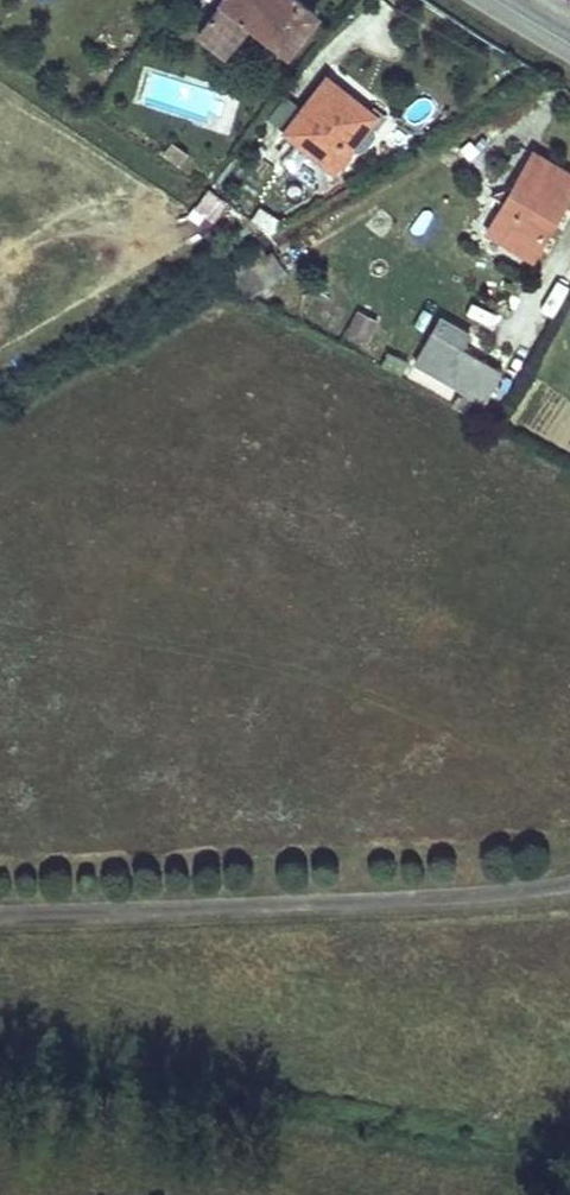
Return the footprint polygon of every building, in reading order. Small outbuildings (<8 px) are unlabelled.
[(298,0),(222,0),(198,30),(230,54),(253,24),(288,50),(316,14),(298,0)] [(342,143),(363,117),(355,112),(361,105),(327,77),(286,130),(297,139),(280,160),(318,190),(349,149),(342,143)] [(349,149),(375,116),(361,105),(355,112),(363,117),(342,143),(349,149)] [(179,165),(186,154),(171,143),(164,154),(179,165)] [(569,188),(569,175),(534,154),(512,193),(518,195),(512,205),(507,202),(490,230),(532,254),(569,188)] [(512,205),(518,195),(512,193),(507,202),(512,205)] [(285,225),(260,208),(251,220),(269,234),(285,225)] [(252,297),(286,271),(272,252),(267,255),(230,283),(252,297)] [(377,324),(358,314),(348,333),(367,343),(377,324)] [(502,370),(462,346),(470,333),(442,316),(415,363),(462,389),(484,402),(502,370)] [(484,402),(462,389),(454,402),(477,416),(484,402)]
